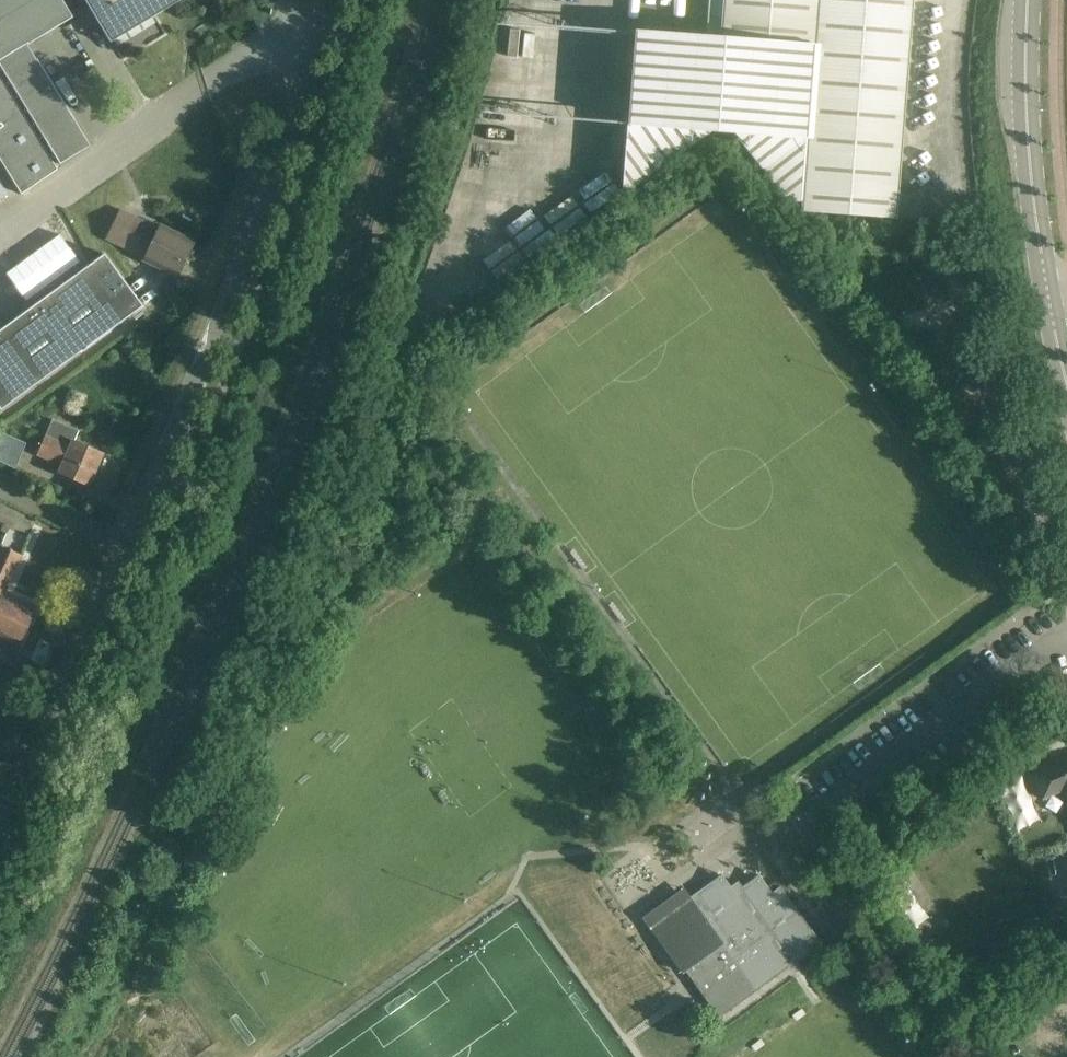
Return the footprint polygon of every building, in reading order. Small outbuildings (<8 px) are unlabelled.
[(26,42),(69,17),(60,0),(0,0),(0,58),(26,42)] [(100,21),(111,40),(177,0),(86,0),(99,21),(100,21)] [(913,0),(707,0),(703,36),(633,31),(622,189),(632,189),(711,132),(733,134),(761,169),(786,201),(797,202),(797,210),(896,219),(913,0)] [(37,59),(36,60),(27,45),(28,45),(26,42),(0,58),(0,160),(9,175),(21,195),(58,169),(55,165),(58,163),(59,165),(90,146),(37,59)] [(600,163),(572,178),(583,198),(611,183),(600,163)] [(178,277),(195,242),(157,223),(155,227),(118,209),(104,236),(142,254),(140,259),(178,277)] [(5,274),(25,301),(79,262),(59,235),(5,274)] [(0,411),(143,306),(104,254),(0,330),(0,410),(0,411)] [(46,435),(38,453),(62,464),(58,472),(88,485),(102,454),(74,441),(78,431),(52,420),(46,435)] [(0,435),(0,462),(15,469),(26,443),(1,432),(0,435)] [(18,645),(29,621),(32,621),(35,616),(33,613),(35,609),(2,594),(22,550),(29,537),(17,531),(9,549),(0,545),(0,637),(18,645)] [(1065,751),(1066,755),(1051,761),(1050,757),(1042,761),(1044,765),(1038,767),(1036,763),(1029,766),(1042,799),(1062,791),(1066,801),(1066,750),(1065,751)] [(639,790),(632,780),(615,791),(622,801),(639,790)] [(743,811),(754,803),(748,794),(737,802),(743,811)] [(759,875),(735,892),(722,874),(649,927),(682,974),(686,971),(719,1018),(735,1006),(787,968),(789,970),(796,965),(795,963),(797,961),(803,969),(826,953),(820,944),(821,944),(780,886),(772,892),(759,875)] [(858,996),(866,991),(854,975),(846,980),(858,996)]
